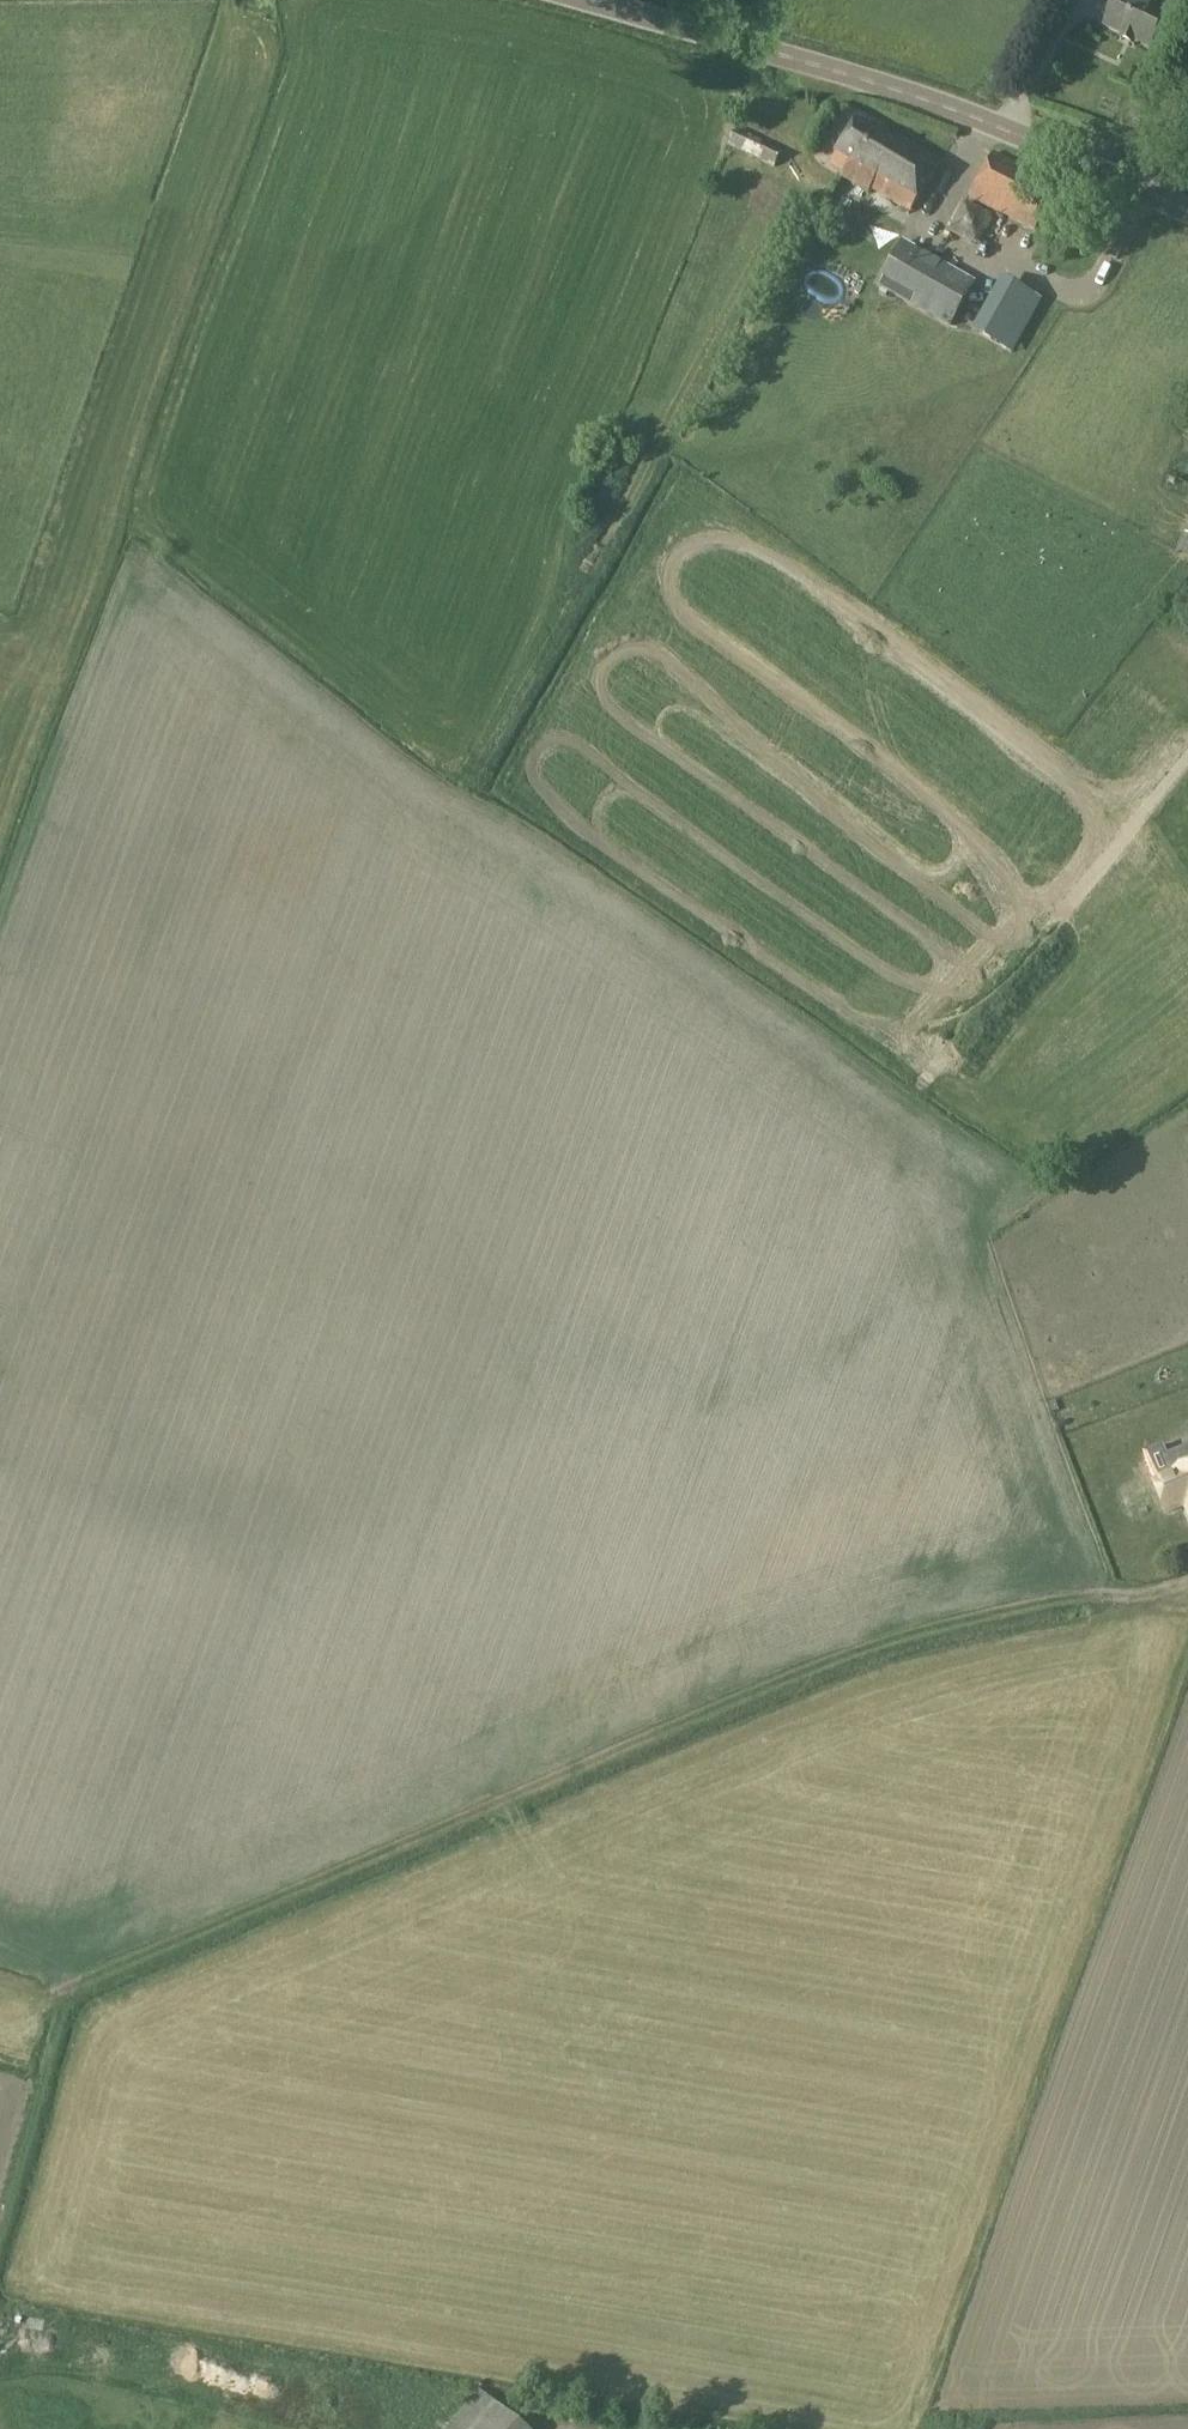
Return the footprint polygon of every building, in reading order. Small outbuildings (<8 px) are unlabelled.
[(1106,28),(1151,49),(1154,43),(1165,48),(1182,11),(1158,0),(1137,0),(1136,3),(1129,0),(1119,0),(1106,28)] [(1168,68),(1161,84),(1177,90),(1183,74),(1168,68)] [(873,187),(912,210),(940,163),(861,116),(831,166),(844,174),(842,176),(869,193),(873,187)] [(783,151),(736,129),(728,146),(775,168),(783,151)] [(994,153),(970,199),(1035,232),(1059,186),(994,153)] [(876,288),(951,330),(977,283),(903,241),(876,288)] [(966,333),(1012,351),(1032,296),(986,279),(966,333)] [(1134,1420),(1137,1435),(1156,1430),(1153,1416),(1134,1420)] [(1173,1475),(1187,1512),(1187,1468),(1173,1475)] [(446,2428),(525,2428),(477,2390),(446,2428)]
